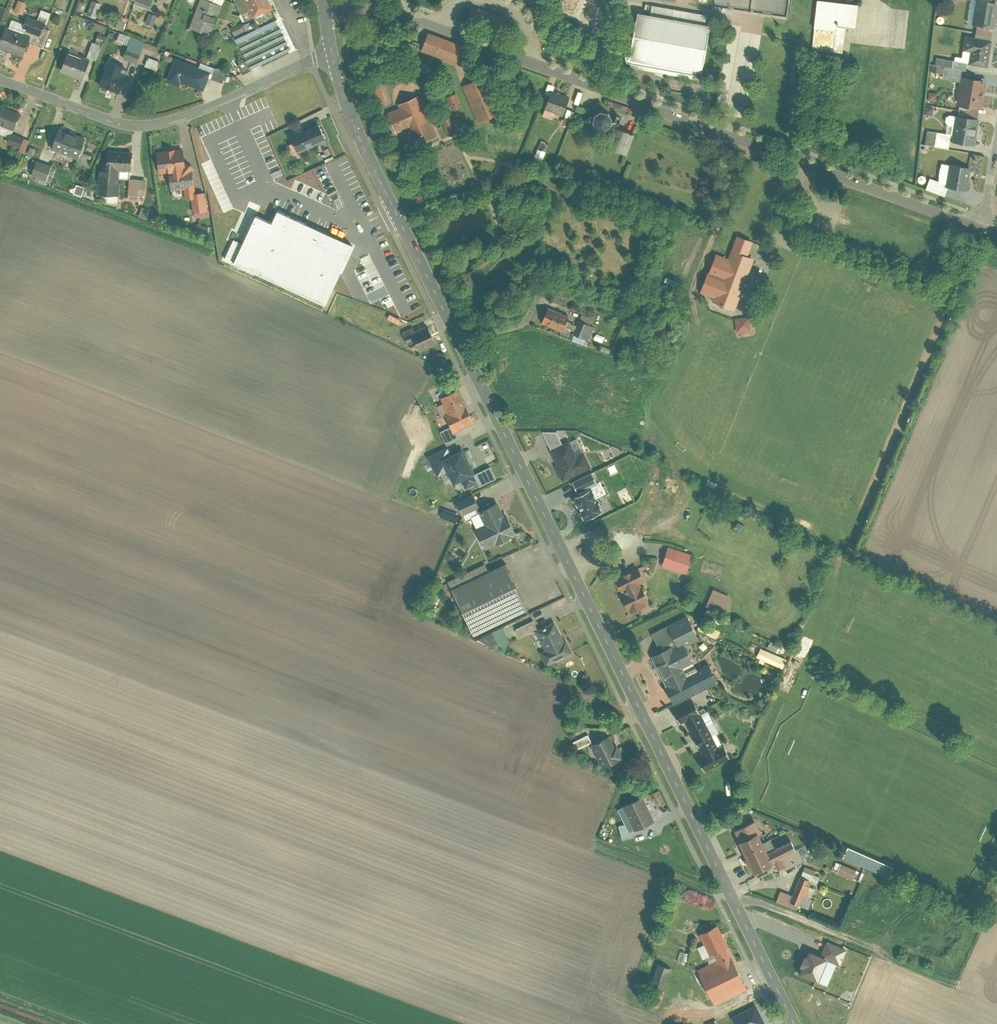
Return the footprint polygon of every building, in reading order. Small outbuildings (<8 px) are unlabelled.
[(16,12),(25,14),(27,1),(20,0),(18,0),(16,12)] [(150,11),(154,0),(136,0),(135,3),(134,5),(150,11)] [(247,62),(238,66),(243,77),(296,51),(272,0),(239,0),(235,2),(247,26),(233,33),(247,62)] [(813,48),(843,52),(846,26),(856,27),(858,4),(819,0),(813,48)] [(190,30),(212,38),(223,9),(201,1),(190,30)] [(93,3),(87,17),(96,21),(102,6),(93,3)] [(993,30),(996,9),(996,6),(991,5),(977,3),(976,3),(972,27),(993,30)] [(651,18),(639,16),(630,67),(703,80),(712,29),(706,28),(708,17),(653,8),(651,18)] [(146,25),(154,28),(158,18),(149,15),(146,25)] [(974,41),(991,43),(993,31),(976,28),(974,41)] [(6,30),(0,46),(0,50),(21,58),(29,38),(6,30)] [(129,47),(132,39),(120,35),(117,43),(129,47)] [(463,48),(429,35),(422,53),(456,66),(463,48)] [(124,60),(138,65),(145,44),(132,39),(129,47),(124,60)] [(968,67),(987,69),(991,43),(974,41),(964,39),(962,52),(970,54),(968,67)] [(87,59),(97,63),(102,48),(93,44),(87,59)] [(90,64),(69,56),(62,74),(83,82),(90,64)] [(149,59),(145,68),(157,72),(161,63),(149,59)] [(966,65),(936,60),(935,67),(965,72),(966,65)] [(211,74),(176,61),(169,79),(181,84),(204,93),(211,74)] [(109,65),(100,88),(121,95),(126,80),(122,78),(125,71),(109,65)] [(962,72),(943,69),(941,81),(960,84),(962,72)] [(479,124),(504,113),(488,77),(464,87),(479,124)] [(181,84),(169,79),(167,84),(179,88),(181,84)] [(957,108),(980,111),(985,83),(961,79),(957,108)] [(369,88),(377,109),(391,103),(383,83),(369,88)] [(570,101),(552,94),(546,112),(563,118),(570,101)] [(936,95),(928,94),(927,102),(935,103),(936,95)] [(451,110),(461,105),(457,95),(447,100),(451,110)] [(420,97),(398,106),(400,109),(388,114),(397,136),(409,131),(410,134),(414,133),(419,146),(437,139),(420,97)] [(563,124),(570,126),(579,102),(572,100),(563,124)] [(2,107),(0,112),(0,123),(14,129),(20,114),(2,107)] [(933,109),(925,107),(923,116),(932,117),(933,109)] [(594,128),(598,130),(603,131),(608,129),(611,126),(612,121),(612,116),(609,112),(605,110),(601,109),(596,111),(593,114),(591,119),(592,124),(594,128)] [(460,114),(442,123),(449,136),(466,127),(460,114)] [(950,144),(973,148),(978,123),(955,119),(950,144)] [(317,127),(291,139),(297,151),(323,139),(317,127)] [(606,148),(625,155),(632,135),(613,128),(606,148)] [(86,141),(61,132),(53,152),(78,161),(86,141)] [(8,143),(20,147),(24,138),(12,133),(8,143)] [(950,137),(927,133),(924,147),(948,151),(950,137)] [(29,140),(24,138),(20,147),(19,150),(24,152),(29,140)] [(193,173),(186,174),(183,148),(157,152),(160,174),(173,172),(174,175),(170,176),(172,191),(185,189),(187,200),(192,199),(193,211),(208,209),(206,192),(196,193),(193,173)] [(533,163),(540,166),(546,152),(539,149),(533,163)] [(401,167),(407,165),(402,152),(396,154),(401,167)] [(98,194),(119,195),(121,171),(131,171),(132,155),(110,153),(109,165),(100,165),(98,194)] [(971,155),(970,163),(981,164),(982,156),(971,155)] [(52,168),(38,163),(32,178),(46,184),(52,168)] [(946,189),(966,193),(970,170),(950,167),(946,189)] [(929,180),(925,191),(944,197),(947,190),(945,190),(946,186),(929,180)] [(130,181),(129,197),(138,197),(138,192),(145,192),(146,182),(130,181)] [(412,196),(420,193),(417,184),(409,187),(412,196)] [(143,209),(139,218),(146,221),(150,211),(143,209)] [(352,244),(278,210),(273,223),(256,215),(233,261),(326,305),(352,244)] [(209,229),(198,226),(195,236),(206,239),(209,229)] [(753,244),(738,238),(729,261),(716,256),(701,296),(713,301),(712,305),(735,314),(755,261),(748,259),(753,244)] [(568,320),(548,311),(542,325),(562,333),(568,320)] [(592,320),(583,316),(580,322),(590,326),(592,320)] [(750,319),(735,321),(737,335),(752,332),(750,319)] [(574,336),(588,341),(593,328),(579,322),(574,336)] [(405,338),(414,334),(409,323),(401,328),(405,338)] [(436,346),(429,332),(407,343),(411,350),(417,347),(421,354),(436,346)] [(612,350),(602,347),(600,352),(610,355),(612,350)] [(459,388),(441,396),(448,411),(446,412),(455,431),(475,422),(459,388)] [(441,431),(447,443),(457,437),(452,425),(441,431)] [(576,437),(550,449),(564,479),(591,466),(576,437)] [(452,447),(431,456),(439,475),(453,469),(459,483),(467,480),(470,487),(482,482),(478,474),(468,451),(456,456),(452,447)] [(483,485),(500,478),(495,466),(478,474),(482,482),(483,485)] [(592,472),(571,482),(588,518),(609,508),(592,472)] [(479,495),(461,502),(466,513),(484,506),(479,495)] [(481,529),(489,547),(519,533),(512,517),(508,519),(500,502),(482,509),(490,526),(481,529)] [(445,508),(441,516),(456,522),(460,514),(445,508)] [(738,521),(735,531),(742,533),(745,524),(738,521)] [(692,555),(668,546),(661,567),(685,575),(692,555)] [(491,573),(487,563),(452,579),(457,589),(491,573)] [(491,573),(457,589),(469,615),(522,590),(510,564),(491,573)] [(639,566),(614,577),(623,596),(648,585),(639,566)] [(648,585),(623,596),(630,612),(655,601),(648,585)] [(727,610),(732,594),(713,589),(709,604),(727,610)] [(522,590),(469,615),(478,635),(532,611),(522,590)] [(531,613),(513,621),(520,636),(537,628),(531,613)] [(686,618),(647,638),(678,700),(717,680),(686,618)] [(559,621),(540,630),(549,649),(544,651),(550,664),(576,652),(570,639),(568,640),(559,621)] [(499,646),(500,648),(511,644),(505,627),(484,635),(489,649),(499,646)] [(771,641),(769,648),(781,652),(784,645),(771,641)] [(757,659),(765,661),(765,662),(785,667),(788,657),(760,649),(757,659)] [(792,687),(800,668),(790,664),(781,682),(792,687)] [(701,698),(673,712),(703,770),(730,756),(701,698)] [(591,733),(576,740),(579,748),(594,741),(591,733)] [(613,734),(594,743),(605,766),(624,757),(613,734)] [(646,796),(627,805),(638,828),(657,819),(646,796)] [(637,836),(636,829),(638,828),(627,805),(621,808),(628,823),(623,824),(626,838),(637,836)] [(756,819),(735,830),(753,872),(775,864),(780,871),(803,861),(790,839),(768,850),(759,833),(762,832),(756,819)] [(845,858),(891,875),(895,865),(849,848),(845,858)] [(854,879),(858,869),(841,863),(838,873),(854,879)] [(820,871),(805,866),(790,901),(808,907),(820,871)] [(705,932),(718,964),(737,956),(724,924),(705,932)] [(827,941),(821,956),(841,963),(846,948),(827,941)] [(821,956),(809,950),(798,975),(818,983),(828,959),(821,956)] [(688,954),(681,953),(679,959),(686,961),(688,954)] [(718,964),(701,971),(714,1000),(749,985),(737,956),(718,964)] [(674,966),(662,963),(656,982),(669,986),(674,966)] [(755,1004),(732,1015),(736,1023),(764,1023),(755,1004)]
